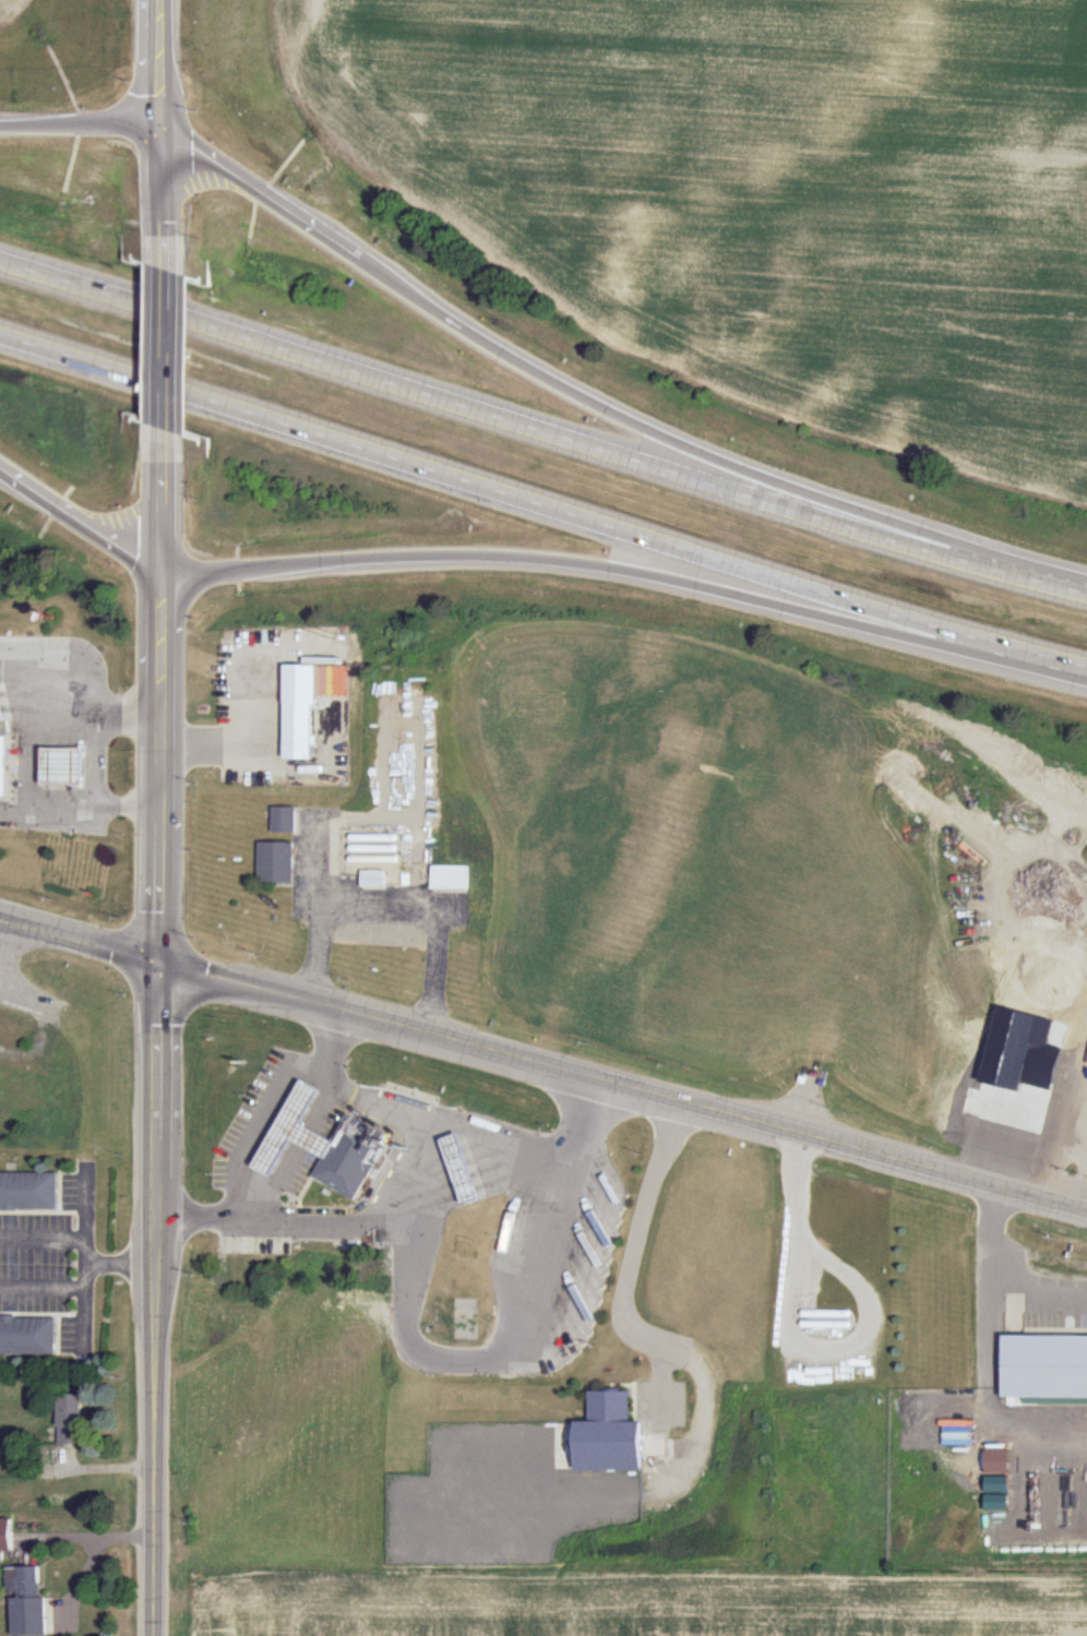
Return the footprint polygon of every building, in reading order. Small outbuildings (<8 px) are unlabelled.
[(2,683),(0,683),(0,719),(9,719),(2,683)] [(288,703),(287,744),(315,745),(316,703),(288,703)] [(10,797),(9,736),(0,736),(0,797),(10,797)] [(45,748),(46,785),(86,785),(85,747),(45,748)] [(297,832),(297,808),(274,808),(274,832),(297,832)] [(295,843),(294,882),(260,882),(260,841),(295,843)] [(432,865),(432,888),(469,888),(469,865),(432,865)] [(362,871),(386,871),(386,887),(362,887),(362,871)] [(325,1157),(295,1139),(274,1175),(256,1165),(304,1079),(323,1090),(304,1122),(335,1139),(325,1157)] [(314,1177),(359,1201),(392,1138),(347,1115),(335,1139),(325,1157),(314,1177)] [(443,1139),(466,1204),(485,1197),(462,1133),(443,1139)] [(59,1209),(0,1209),(0,1172),(59,1172),(59,1209)] [(57,1353),(0,1353),(0,1318),(58,1318),(57,1353)] [(1000,1335),(999,1396),(1086,1398),(1086,1336),(1000,1335)] [(60,1393),(83,1393),(82,1445),(58,1445),(60,1393)] [(631,1393),(631,1422),(647,1422),(647,1471),(580,1472),(578,1423),(592,1423),(592,1393),(631,1393)] [(985,1491),(1008,1491),(1009,1475),(985,1475),(985,1491)] [(1009,1494),(986,1494),(985,1510),(1008,1511),(1009,1494)] [(9,1548),(0,1548),(0,1516),(9,1516),(9,1548)] [(50,1596),(51,1635),(16,1635),(14,1566),(41,1565),(43,1596),(50,1596)]
